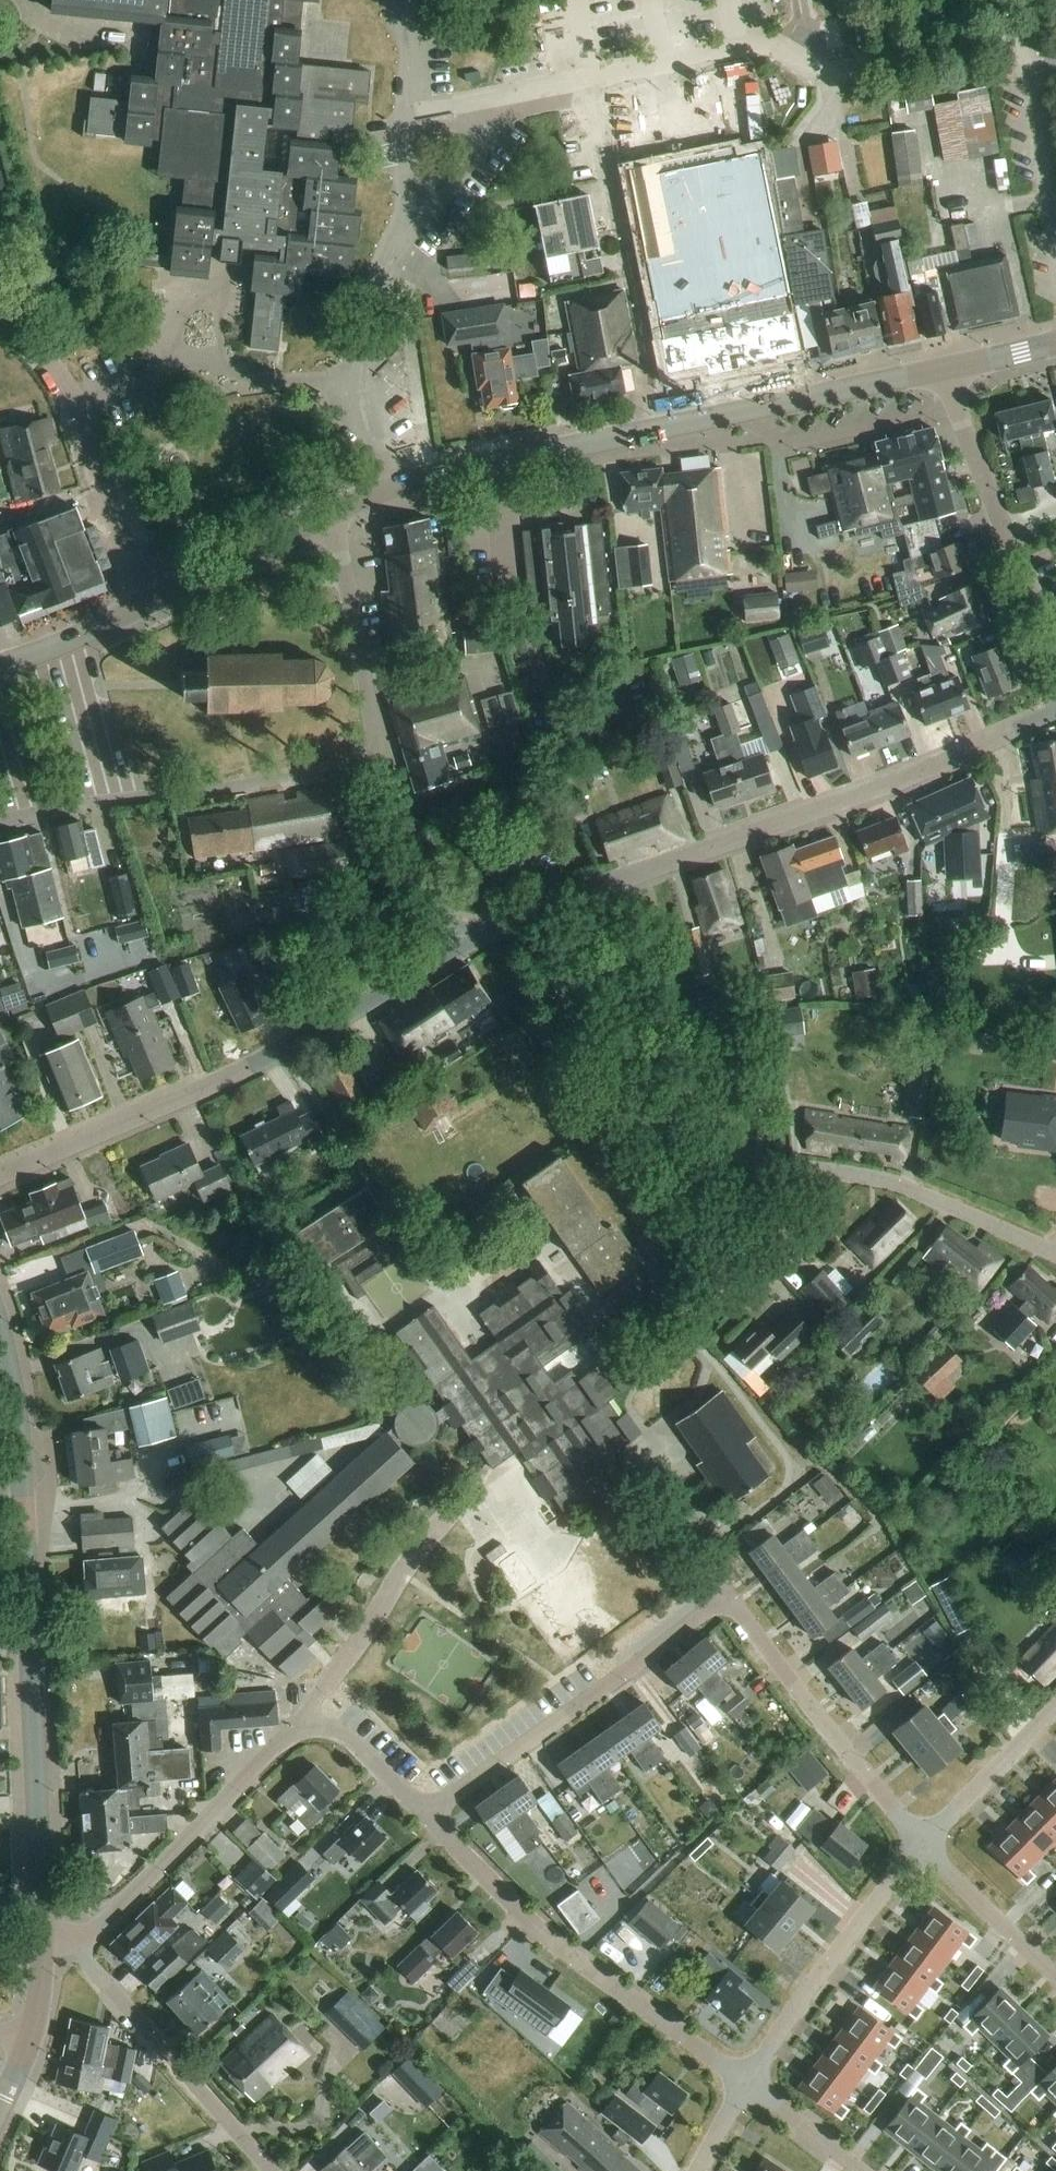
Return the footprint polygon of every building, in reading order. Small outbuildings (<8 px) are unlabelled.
[(49,14),(149,24),(144,77),(131,76),(128,102),(89,98),(87,121),(84,121),(82,138),(95,139),(95,136),(124,139),(123,144),(151,147),(151,139),(161,140),(157,176),(184,179),(181,208),(176,208),(171,256),(138,253),(137,265),(169,268),(169,276),(207,280),(211,245),(222,246),(220,263),(240,265),(242,249),(279,253),(279,257),(254,254),(250,292),(255,292),(249,349),(277,352),(283,296),(300,297),(303,273),(350,278),(354,245),(358,245),(361,213),(354,212),(357,179),(337,177),(341,146),(327,145),(296,141),(296,139),(289,139),(286,173),(262,171),(267,119),(272,120),(271,128),(297,131),(297,128),(328,131),(352,134),(354,105),(355,103),(366,104),(370,72),(296,64),(302,2),(319,4),(319,0),(51,0),(49,14)] [(541,15),(557,12),(554,0),(547,0),(538,2),(541,15)] [(102,92),(104,76),(93,75),(92,91),(102,92)] [(929,89),(903,94),(907,115),(931,110),(931,106),(932,106),(929,89)] [(960,101),(971,159),(997,154),(985,91),(959,95),(960,101)] [(920,184),(913,132),(889,135),(896,187),(920,184)] [(855,138),(843,140),(852,190),(863,188),(855,138)] [(828,175),(823,143),(807,146),(813,177),(828,175)] [(802,349),(762,148),(629,174),(661,336),(660,336),(667,371),(706,364),(708,374),(742,367),(742,363),(777,356),(777,354),(802,349)] [(856,352),(846,307),(837,309),(822,230),(803,234),(794,178),(798,177),(792,148),(770,153),(796,306),(810,304),(819,349),(831,346),(833,357),(856,352)] [(600,250),(589,195),(533,206),(534,207),(535,207),(551,285),(584,278),(579,252),(598,248),(598,251),(600,250)] [(867,213),(870,226),(872,225),(876,244),(873,245),(877,263),(874,263),(872,268),(875,278),(879,283),(888,282),(889,285),(887,285),(890,295),(877,298),(887,346),(919,339),(902,260),(906,259),(902,239),(901,239),(894,207),(867,213)] [(948,226),(954,252),(957,266),(939,270),(940,275),(933,277),(943,322),(950,320),(952,331),(1018,317),(1004,256),(970,263),(967,249),(961,227),(960,224),(948,226)] [(961,227),(967,249),(978,247),(974,224),(961,227)] [(496,250),(450,252),(451,274),(497,272),(496,250)] [(946,332),(943,322),(933,277),(926,279),(921,260),(906,263),(923,338),(946,332)] [(624,290),(583,298),(584,300),(568,303),(583,375),(572,377),(577,404),(626,394),(620,368),(638,364),(624,290)] [(846,307),(856,352),(883,347),(874,302),(846,307)] [(506,305),(506,304),(445,313),(449,343),(482,338),(484,351),(474,353),(479,387),(482,387),(485,406),(499,404),(502,408),(513,407),(517,401),(519,400),(515,378),(538,375),(535,354),(512,357),(511,348),(501,349),(495,307),(506,305)] [(566,364),(563,350),(548,353),(550,367),(566,364)] [(1054,402),(1025,409),(1038,456),(1049,453),(1044,433),(1055,430),(1055,409),(1054,402)] [(1038,456),(1025,409),(1002,416),(1009,443),(1021,439),(1026,459),(1038,456)] [(19,503),(61,492),(49,442),(56,440),(50,417),(1,429),(19,503)] [(909,549),(911,559),(942,548),(935,519),(954,513),(943,472),(945,471),(934,429),(925,431),(875,444),(877,454),(825,468),(827,477),(818,479),(817,475),(796,480),(799,491),(811,494),(830,489),(835,508),(831,509),(834,519),(837,518),(838,521),(841,534),(854,531),(856,537),(879,530),(882,540),(902,534),(898,519),(900,518),(891,483),(911,479),(922,521),(904,526),(909,549)] [(1049,453),(1038,456),(1026,459),(1034,490),(1055,484),(1055,480),(1049,453)] [(730,574),(727,542),(720,471),(664,477),(663,469),(621,473),(625,512),(663,508),(670,580),(730,574)] [(1036,501),(1032,485),(1015,490),(1019,505),(1036,501)] [(2,597),(11,594),(18,613),(24,611),(28,613),(35,610),(36,607),(43,604),(44,607),(105,583),(96,560),(95,561),(83,530),(75,509),(46,519),(0,536),(0,592),(2,597)] [(434,541),(430,517),(384,527),(390,550),(385,551),(390,589),(382,590),(388,646),(453,639),(447,582),(442,582),(438,540),(434,541)] [(838,521),(815,527),(818,540),(841,534),(838,521)] [(550,528),(522,531),(531,611),(552,608),(553,621),(559,621),(562,648),(569,647),(569,654),(584,653),(583,645),(590,644),(587,624),(593,624),(593,617),(612,615),(602,522),(575,526),(575,522),(548,525),(550,528)] [(905,561),(907,573),(924,567),(924,570),(933,567),(937,578),(967,568),(959,542),(942,548),(911,559),(905,561)] [(650,585),(646,545),(627,548),(631,587),(650,585)] [(905,561),(890,566),(896,585),(909,581),(907,573),(905,561)] [(805,590),(802,570),(784,572),(786,592),(805,590)] [(909,581),(896,585),(900,602),(901,609),(927,597),(921,585),(911,590),(909,581)] [(957,635),(988,621),(971,585),(940,599),(942,605),(923,615),(934,638),(954,629),(957,635)] [(18,613),(11,594),(2,597),(0,592),(0,624),(19,616),(18,613)] [(744,624),(767,621),(779,619),(776,594),(741,599),(744,624)] [(471,604),(453,606),(455,621),(472,619),(471,604)] [(822,621),(796,629),(804,656),(830,648),(822,621)] [(467,654),(503,651),(500,623),(478,625),(478,629),(465,630),(467,654)] [(881,637),(888,657),(902,652),(907,650),(897,625),(880,632),(877,633),(879,638),(881,637)] [(784,668),(804,660),(793,632),(773,639),(784,668)] [(898,682),(888,657),(881,637),(879,638),(855,647),(863,669),(876,664),(885,688),(898,682)] [(926,662),(941,656),(946,654),(943,647),(920,645),(924,658),(926,662)] [(987,698),(1016,688),(1000,647),(972,657),(987,698)] [(240,657),(240,651),(236,651),(232,651),(232,657),(207,658),(207,672),(183,673),(183,679),(183,685),(184,691),(184,698),(208,697),(208,712),(234,711),(283,709),(283,702),(311,701),(325,698),(332,690),(335,683),(332,675),(325,666),(312,662),(283,664),(283,656),(240,657)] [(888,657),(898,682),(911,677),(902,652),(888,657)] [(692,654),(670,661),(677,687),(700,680),(692,654)] [(926,725),(948,717),(924,658),(911,663),(917,679),(919,679),(923,690),(914,693),(926,725)] [(942,670),(931,674),(948,717),(969,709),(956,677),(950,679),(946,669),(942,670)] [(465,675),(390,697),(416,792),(453,782),(443,746),(481,735),(465,675)] [(760,692),(757,693),(753,683),(742,687),(768,753),(781,748),(760,692)] [(822,730),(817,718),(827,714),(816,686),(790,695),(801,723),(790,727),(796,741),(794,741),(808,778),(838,767),(824,730),(822,730)] [(485,696),(491,725),(525,718),(518,689),(485,696)] [(869,714),(870,716),(881,747),(910,734),(898,702),(869,714)] [(714,709),(722,735),(744,797),(757,793),(758,795),(768,792),(767,789),(773,787),(762,754),(739,762),(734,749),(741,747),(736,733),(741,732),(732,703),(714,709)] [(881,747),(870,716),(854,724),(848,708),(835,714),(853,760),(881,747)] [(693,769),(678,719),(664,723),(680,773),(693,769)] [(744,797),(722,735),(711,739),(721,768),(704,774),(715,806),(721,804),(722,807),(732,804),(731,801),(744,797)] [(1038,781),(1030,782),(1037,836),(1055,834),(1055,742),(1033,746),(1038,781)] [(654,747),(662,770),(669,790),(682,785),(675,766),(668,743),(654,747)] [(457,770),(473,766),(469,753),(454,757),(457,770)] [(927,846),(942,838),(945,880),(980,878),(977,824),(987,820),(983,810),(970,779),(909,807),(927,846)] [(227,855),(237,853),(284,846),(285,858),(288,880),(295,879),(353,870),(349,841),(293,849),(292,845),(342,837),(334,790),(318,792),(318,790),(297,793),(298,800),(284,803),(283,796),(250,801),(251,811),(188,820),(194,860),(227,855)] [(656,850),(683,840),(668,796),(595,823),(609,860),(624,855),(626,861),(643,854),(640,846),(653,841),(656,850)] [(896,855),(908,851),(895,818),(858,833),(868,858),(893,848),(896,855)] [(65,862),(86,857),(90,870),(106,866),(96,828),(90,830),(87,820),(56,828),(65,862)] [(23,838),(0,844),(0,876),(1,882),(12,879),(25,928),(62,918),(41,833),(23,838)] [(836,837),(795,851),(806,880),(812,898),(848,885),(842,867),(846,866),(836,837)] [(812,898),(806,880),(795,851),(794,847),(761,858),(780,909),(799,902),(802,912),(804,917),(805,921),(819,916),(818,913),(817,911),(812,898)] [(262,876),(277,874),(275,863),(260,865),(262,876)] [(742,923),(725,871),(694,881),(702,906),(696,908),(706,935),(742,923)] [(132,903),(124,874),(108,878),(116,907),(132,903)] [(919,881),(904,882),(906,917),(920,916),(919,881)] [(144,920),(114,928),(118,945),(148,937),(144,920)] [(696,978),(709,975),(699,928),(686,932),(696,978)] [(33,937),(18,942),(37,999),(52,994),(33,937)] [(236,949),(241,959),(247,975),(263,968),(251,942),(236,949)] [(80,945),(47,954),(50,969),(84,961),(80,945)] [(197,992),(187,963),(172,968),(182,997),(197,992)] [(163,965),(149,972),(163,1004),(177,997),(163,965)] [(472,1019),(493,1005),(468,966),(429,990),(426,984),(417,990),(421,995),(407,1003),(404,998),(386,1010),(388,1012),(373,1021),(398,1060),(413,1051),(415,1054),(447,1033),(445,1030),(455,1024),(456,1026),(471,1017),(472,1019)] [(874,970),(852,974),(857,999),(879,995),(874,970)] [(952,971),(925,971),(926,1001),(952,1001),(952,971)] [(763,976),(766,1003),(797,998),(793,972),(763,976)] [(241,1033),(268,1020),(247,976),(220,989),(241,1033)] [(0,989),(0,992),(6,1009),(10,1008),(12,1015),(29,1009),(27,1002),(20,982),(0,989)] [(82,991),(70,996),(83,1028),(95,1023),(82,991)] [(159,1005),(154,993),(106,1014),(123,1052),(127,1050),(140,1080),(175,1065),(150,1009),(159,1005)] [(691,1024),(730,1014),(725,994),(686,1003),(691,1024)] [(83,1028),(70,996),(43,1008),(57,1039),(59,1038),(63,1047),(41,1056),(64,1114),(100,1098),(74,1032),(83,1028)] [(802,1035),(799,1008),(770,1012),(774,1039),(802,1035)] [(1036,1058),(1055,1061),(1055,1030),(1040,1028),(1036,1058)] [(0,1038),(0,1132),(32,1114),(7,1067),(13,1063),(0,1038)] [(446,1066),(461,1056),(454,1044),(438,1054),(446,1066)] [(366,1098),(347,1066),(322,1081),(340,1113),(366,1098)] [(406,1101),(426,1133),(439,1126),(437,1121),(448,1115),(450,1119),(463,1111),(444,1079),(406,1101)] [(924,1120),(929,1081),(914,1079),(910,1118),(924,1120)] [(1043,1099),(1025,1096),(1025,1099),(1015,1098),(1012,1117),(1004,1116),(1001,1139),(1018,1142),(1018,1146),(1055,1151),(1055,1143),(1055,1135),(1055,1099),(1044,1097),(1043,1099)] [(852,1111),(855,1101),(841,1099),(839,1109),(852,1111)] [(311,1142),(322,1136),(310,1111),(299,1117),(291,1102),(279,1108),(282,1115),(241,1136),(255,1165),(309,1138),(311,1142)] [(903,1164),(909,1127),(892,1124),(892,1126),(837,1117),(837,1116),(807,1110),(807,1149),(829,1152),(831,1142),(885,1151),(884,1154),(890,1155),(889,1162),(903,1164)] [(206,1199),(232,1187),(221,1164),(203,1172),(190,1143),(170,1152),(171,1154),(143,1167),(158,1198),(196,1180),(206,1199)] [(36,1203),(50,1239),(89,1225),(92,1233),(113,1225),(105,1203),(86,1211),(73,1177),(32,1192),(36,1203)] [(310,1277),(391,1225),(369,1191),(289,1243),(310,1277)] [(394,1270),(366,1289),(485,1459),(529,1428),(535,1437),(532,1439),(539,1449),(542,1446),(575,1493),(630,1454),(597,1407),(601,1405),(594,1396),(591,1398),(568,1365),(673,1291),(603,1192),(552,1229),(562,1243),(460,1314),(421,1259),(398,1276),(394,1270)] [(50,1239),(36,1203),(16,1211),(14,1205),(0,1210),(0,1215),(10,1242),(12,1241),(13,1244),(32,1237),(34,1240),(43,1237),(45,1241),(50,1239)] [(908,1225),(913,1220),(898,1203),(874,1225),(870,1221),(847,1242),(872,1268),(912,1230),(908,1225)] [(945,1224),(930,1245),(922,1256),(940,1270),(944,1265),(953,1272),(953,1273),(976,1291),(1001,1257),(980,1241),(975,1247),(945,1224)] [(92,1271),(69,1279),(36,1293),(37,1296),(33,1298),(38,1312),(43,1310),(50,1328),(73,1319),(75,1323),(103,1312),(96,1294),(108,1290),(101,1272),(144,1256),(135,1230),(84,1249),(92,1271)] [(1029,1266),(1010,1287),(1024,1301),(1018,1308),(1011,1302),(989,1326),(1011,1346),(1033,1323),(1027,1317),(1034,1309),(1047,1322),(1055,1312),(1055,1286),(1054,1289),(1029,1266)] [(188,1295),(179,1271),(154,1280),(164,1305),(188,1295)] [(801,1291),(828,1320),(848,1301),(821,1272),(801,1291)] [(162,1343),(198,1331),(188,1303),(152,1315),(162,1343)] [(846,1358),(884,1321),(868,1304),(830,1340),(846,1358)] [(794,1312),(771,1333),(763,1323),(734,1350),(751,1369),(772,1350),(781,1359),(811,1331),(794,1312)] [(931,1349),(943,1334),(933,1326),(921,1340),(931,1349)] [(107,1362),(102,1348),(58,1364),(70,1398),(115,1382),(111,1374),(119,1371),(123,1379),(150,1369),(138,1339),(112,1349),(115,1359),(107,1362)] [(928,1393),(962,1362),(945,1344),(912,1376),(928,1393)] [(857,1381),(866,1397),(899,1377),(890,1361),(857,1381)] [(204,1376),(173,1387),(180,1406),(211,1395),(204,1376)] [(775,1393),(785,1384),(779,1378),(769,1386),(775,1393)] [(697,1466),(726,1506),(770,1475),(747,1443),(755,1437),(723,1392),(677,1424),(704,1461),(697,1466)] [(178,1435),(168,1394),(90,1416),(82,1418),(86,1431),(74,1433),(79,1484),(91,1482),(92,1492),(92,1494),(119,1490),(117,1479),(136,1476),(133,1458),(123,1459),(121,1448),(109,1449),(107,1432),(138,1424),(143,1443),(178,1435)] [(198,1495),(163,1527),(194,1560),(189,1565),(195,1573),(168,1597),(211,1646),(213,1644),(226,1658),(243,1642),(240,1639),(245,1634),(249,1637),(250,1636),(271,1660),(272,1658),(293,1682),(318,1660),(308,1648),(316,1641),(313,1637),(346,1606),(325,1583),(308,1599),(286,1576),(303,1560),(413,1463),(393,1440),(397,1437),(396,1436),(396,1435),(395,1435),(395,1434),(395,1433),(394,1433),(394,1432),(394,1431),(394,1430),(393,1429),(388,1434),(386,1433),(262,1545),(245,1527),(235,1536),(198,1495)] [(191,1469),(235,1458),(230,1437),(186,1448),(191,1469)] [(290,1478),(305,1496),(338,1468),(323,1450),(290,1478)] [(825,1503),(839,1493),(824,1474),(811,1484),(825,1503)] [(144,1556),(135,1557),(134,1543),(136,1542),(134,1516),(82,1520),(85,1546),(119,1544),(119,1558),(115,1558),(115,1552),(104,1552),(105,1558),(88,1560),(89,1580),(84,1583),(85,1593),(89,1595),(89,1597),(147,1593),(144,1556)] [(885,1528),(876,1534),(881,1543),(891,1538),(885,1528)] [(767,1574),(811,1539),(804,1530),(782,1546),(773,1534),(750,1552),(767,1574)] [(1006,1549),(1034,1574),(1045,1562),(1017,1536),(1006,1549)] [(783,1594),(806,1576),(797,1565),(819,1550),(811,1539),(767,1574),(783,1594)] [(502,1543),(486,1555),(491,1563),(507,1551),(502,1543)] [(799,1615),(843,1581),(836,1572),(815,1588),(806,1576),(783,1594),(799,1615)] [(932,1586),(942,1606),(956,1635),(971,1627),(947,1578),(932,1586)] [(843,1581),(799,1615),(816,1637),(839,1619),(830,1607),(851,1592),(843,1581)] [(914,1581),(901,1590),(910,1605),(924,1597),(914,1581)] [(843,1615),(852,1628),(876,1609),(867,1597),(843,1615)] [(1042,1618),(1050,1609),(1041,1600),(1032,1608),(1042,1618)] [(853,1629),(862,1642),(895,1616),(886,1603),(853,1629)] [(935,1622),(921,1633),(932,1646),(943,1638),(946,1635),(935,1622)] [(1048,1636),(1047,1635),(1021,1661),(1045,1686),(1055,1674),(1055,1624),(1048,1636)] [(155,1634),(140,1636),(142,1655),(157,1653),(155,1634)] [(686,1656),(723,1699),(733,1691),(715,1670),(726,1660),(706,1638),(686,1656)] [(846,1687),(891,1653),(883,1642),(862,1660),(853,1648),(829,1666),(846,1687)] [(891,1653),(846,1687),(862,1709),(886,1691),(876,1679),(898,1662),(891,1653)] [(714,1706),(723,1699),(686,1656),(665,1673),(684,1696),(696,1686),(714,1706)] [(149,1791),(149,1795),(161,1794),(160,1779),(191,1776),(189,1749),(165,1751),(164,1738),(170,1738),(167,1696),(195,1694),(193,1672),(149,1676),(148,1661),(118,1663),(121,1702),(134,1701),(135,1721),(115,1723),(121,1788),(128,1787),(128,1786),(148,1784),(148,1791),(149,1791)] [(904,1694),(927,1677),(915,1662),(893,1680),(904,1694)] [(967,1706),(975,1702),(969,1691),(961,1695),(967,1706)] [(219,1729),(278,1724),(275,1692),(224,1696),(224,1705),(199,1707),(203,1750),(221,1749),(219,1729)] [(732,1718),(736,1715),(750,1704),(740,1692),(722,1707),(732,1718)] [(924,1706),(893,1732),(910,1753),(949,1721),(967,1706),(961,1695),(960,1694),(941,1710),(943,1712),(935,1719),(924,1706)] [(975,1702),(967,1706),(974,1717),(982,1713),(975,1702)] [(623,1720),(655,1765),(666,1758),(649,1735),(661,1727),(645,1705),(623,1720)] [(697,1714),(686,1721),(693,1731),(704,1723),(700,1718),(697,1714)] [(645,1772),(655,1765),(623,1720),(602,1735),(617,1758),(629,1749),(645,1772)] [(949,1721),(910,1753),(928,1775),(960,1749),(948,1735),(956,1729),(949,1721)] [(701,1748),(686,1727),(674,1736),(690,1757),(701,1748)] [(606,1766),(617,1758),(602,1735),(580,1751),(612,1796),(623,1789),(606,1766)] [(752,1743),(746,1748),(753,1757),(760,1751),(752,1743)] [(603,1803),(612,1796),(580,1751),(558,1766),(574,1789),(586,1780),(603,1803)] [(808,1752),(787,1768),(799,1783),(819,1766),(808,1752)] [(332,1778),(328,1779),(315,1766),(296,1784),(295,1784),(280,1799),(290,1809),(298,1818),(309,1829),(330,1809),(325,1804),(339,1790),(336,1787),(337,1783),(332,1778)] [(498,1792),(531,1838),(541,1831),(525,1809),(537,1801),(519,1776),(498,1792)] [(1037,1800),(1055,1819),(1055,1781),(1037,1800)] [(140,1796),(149,1795),(149,1791),(148,1791),(148,1784),(128,1786),(128,1787),(121,1788),(82,1791),(84,1820),(87,1820),(131,1816),(130,1806),(140,1805),(140,1796)] [(521,1846),(531,1838),(498,1792),(476,1807),(493,1832),(506,1823),(521,1846)] [(1043,1854),(1055,1840),(1055,1819),(1037,1800),(1013,1824),(1043,1854)] [(847,1869),(866,1847),(839,1824),(835,1829),(813,1811),(798,1829),(812,1840),(814,1837),(822,1844),(820,1846),(847,1869)] [(87,1820),(84,1820),(86,1850),(133,1846),(132,1833),(168,1830),(167,1813),(131,1816),(87,1820)] [(565,1842),(578,1833),(564,1813),(551,1821),(565,1842)] [(349,1849),(352,1852),(361,1861),(385,1838),(366,1818),(342,1841),(340,1839),(323,1854),(333,1865),(349,1849)] [(1027,1869),(1043,1854),(1013,1824),(990,1848),(1026,1884),(1034,1876),(1027,1869)] [(260,1834),(253,1841),(244,1850),(266,1871),(282,1854),(260,1834)] [(778,1872),(795,1851),(777,1835),(767,1847),(770,1850),(762,1858),(778,1872)] [(297,1860),(293,1864),(276,1882),(262,1897),(278,1912),(293,1895),(289,1891),(308,1871),(297,1860)] [(238,1885),(254,1901),(273,1881),(258,1866),(238,1885)] [(686,1903),(699,1883),(677,1868),(663,1887),(686,1903)] [(418,1871),(392,1896),(379,1882),(360,1899),(383,1924),(402,1907),(415,1921),(429,1908),(424,1902),(436,1891),(418,1871)] [(764,1903),(798,1930),(817,1905),(783,1878),(769,1896),(762,1891),(757,1898),(764,1903)] [(186,1904),(170,1888),(113,1943),(135,1966),(181,1922),(174,1915),(186,1904)] [(578,1890),(557,1906),(579,1935),(600,1919),(578,1890)] [(218,1895),(201,1912),(214,1926),(231,1908),(218,1895)] [(744,1928),(779,1955),(798,1930),(764,1903),(757,1898),(749,1907),(756,1913),(744,1928)] [(680,1927),(648,1900),(628,1924),(660,1950),(680,1927)] [(914,1935),(947,1960),(961,1942),(968,1948),(975,1939),(934,1908),(914,1935)] [(431,1934),(411,1954),(398,1966),(414,1982),(436,1960),(433,1957),(443,1947),(451,1955),(464,1942),(470,1945),(476,1939),(472,1934),(475,1931),(457,1912),(433,1936),(431,1934)] [(339,1950),(351,1938),(337,1924),(321,1941),(328,1948),(333,1943),(339,1950)] [(226,1969),(245,1950),(226,1929),(206,1949),(226,1969)] [(190,1930),(172,1946),(142,1974),(156,1989),(186,1961),(187,1962),(204,1945),(190,1930)] [(934,1978),(947,1960),(914,1935),(894,1962),(927,1987),(935,1993),(942,1983),(934,1978)] [(714,2011),(717,2008),(733,2021),(752,1999),(725,1977),(729,1973),(716,1962),(718,1960),(709,1953),(695,1969),(717,1987),(707,1999),(710,2002),(708,2006),(714,2011)] [(463,1991),(485,1966),(474,1957),(452,1981),(463,1991)] [(914,2004),(927,1987),(894,1962),(874,1988),(915,2019),(922,2010),(914,2004)] [(976,1966),(968,1976),(975,1981),(983,1971),(976,1966)] [(484,1992),(546,2038),(555,2026),(556,2026),(570,2007),(522,1971),(516,1979),(502,1968),(484,1992)] [(203,1969),(195,1976),(169,1999),(196,2030),(231,1999),(203,1969)] [(975,1981),(968,1976),(960,1986),(967,1991),(975,1981)] [(994,2043),(1023,2014),(999,1990),(963,2027),(971,2035),(978,2028),(994,2043)] [(385,2027),(376,2018),(347,1991),(325,2014),(363,2050),(385,2027)] [(840,2035),(873,2060),(886,2042),(894,2048),(900,2039),(859,2008),(840,2035)] [(950,2025),(958,2014),(951,2008),(942,2019),(950,2025)] [(274,2014),(244,2041),(221,2062),(255,2101),(309,2053),(274,2014)] [(1023,2014),(994,2043),(1010,2059),(1003,2066),(1011,2074),(1047,2037),(1023,2014)] [(102,2066),(131,2071),(136,2050),(106,2044),(109,2028),(71,2020),(63,2057),(102,2065),(102,2066)] [(228,2029),(236,2037),(244,2029),(236,2021),(228,2029)] [(820,2062),(853,2086),(866,2069),(874,2074),(881,2065),(873,2060),(840,2035),(820,2062)] [(926,2079),(943,2057),(931,2048),(914,2069),(914,2070),(926,2079)] [(411,2056),(392,2074),(426,2109),(445,2091),(411,2056)] [(129,2083),(131,2071),(102,2066),(102,2065),(63,2057),(57,2083),(102,2093),(105,2078),(129,2083)] [(965,2073),(971,2066),(961,2057),(955,2064),(965,2073)] [(840,2104),(853,2086),(820,2062),(800,2088),(841,2119),(847,2110),(840,2104)] [(898,2075),(906,2080),(914,2070),(914,2069),(907,2064),(898,2075)] [(1030,2092),(1038,2100),(1045,2093),(1055,2104),(1055,2065),(1030,2092)] [(959,2088),(966,2081),(955,2072),(949,2079),(959,2088)] [(140,2073),(132,2080),(146,2094),(153,2087),(140,2073)] [(652,2112),(658,2103),(671,2112),(685,2094),(657,2073),(649,2084),(639,2077),(627,2093),(652,2112)] [(1008,2098),(1001,2105),(1010,2112),(1017,2105),(1030,2092),(1020,2083),(1008,2098)] [(991,2096),(1001,2105),(1008,2098),(997,2088),(991,2096)] [(876,2106),(885,2094),(878,2089),(870,2101),(876,2106)] [(916,2089),(885,2129),(911,2150),(937,2117),(919,2104),(925,2096),(916,2089)] [(643,2144),(657,2126),(616,2094),(602,2112),(643,2144)] [(984,2110),(990,2103),(981,2095),(974,2101),(984,2110)] [(876,2106),(870,2101),(863,2109),(869,2115),(876,2106)] [(605,2138),(566,2103),(539,2133),(565,2157),(567,2154),(581,2165),(578,2168),(581,2170),(640,2170),(623,2156),(625,2155),(605,2138)] [(1000,2112),(990,2103),(984,2110),(994,2119),(1000,2112)] [(117,2121),(101,2114),(95,2111),(89,2123),(112,2132),(117,2121)] [(954,2131),(937,2117),(911,2150),(938,2170),(963,2138),(969,2131),(960,2124),(954,2131)] [(112,2132),(89,2123),(84,2137),(58,2126),(47,2151),(45,2150),(39,2164),(55,2170),(75,2170),(82,2155),(99,2162),(108,2142),(112,2132)] [(621,2146),(629,2139),(620,2129),(612,2136),(621,2146)] [(322,2169),(324,2170),(376,2170),(374,2169),(388,2157),(365,2131),(351,2143),(322,2169)] [(938,2170),(979,2170),(995,2151),(986,2144),(980,2151),(963,2138),(938,2170)] [(520,2154),(537,2170),(560,2170),(531,2142),(520,2154)] [(142,2162),(146,2170),(216,2170),(208,2150),(175,2163),(170,2151),(142,2162)] [(995,2151),(979,2170),(996,2170),(1005,2159),(995,2151)] [(1055,2170),(1055,2162),(1050,2157),(1044,2163),(1053,2170),(1055,2170)] [(769,2160),(762,2170),(785,2170),(769,2160)]
